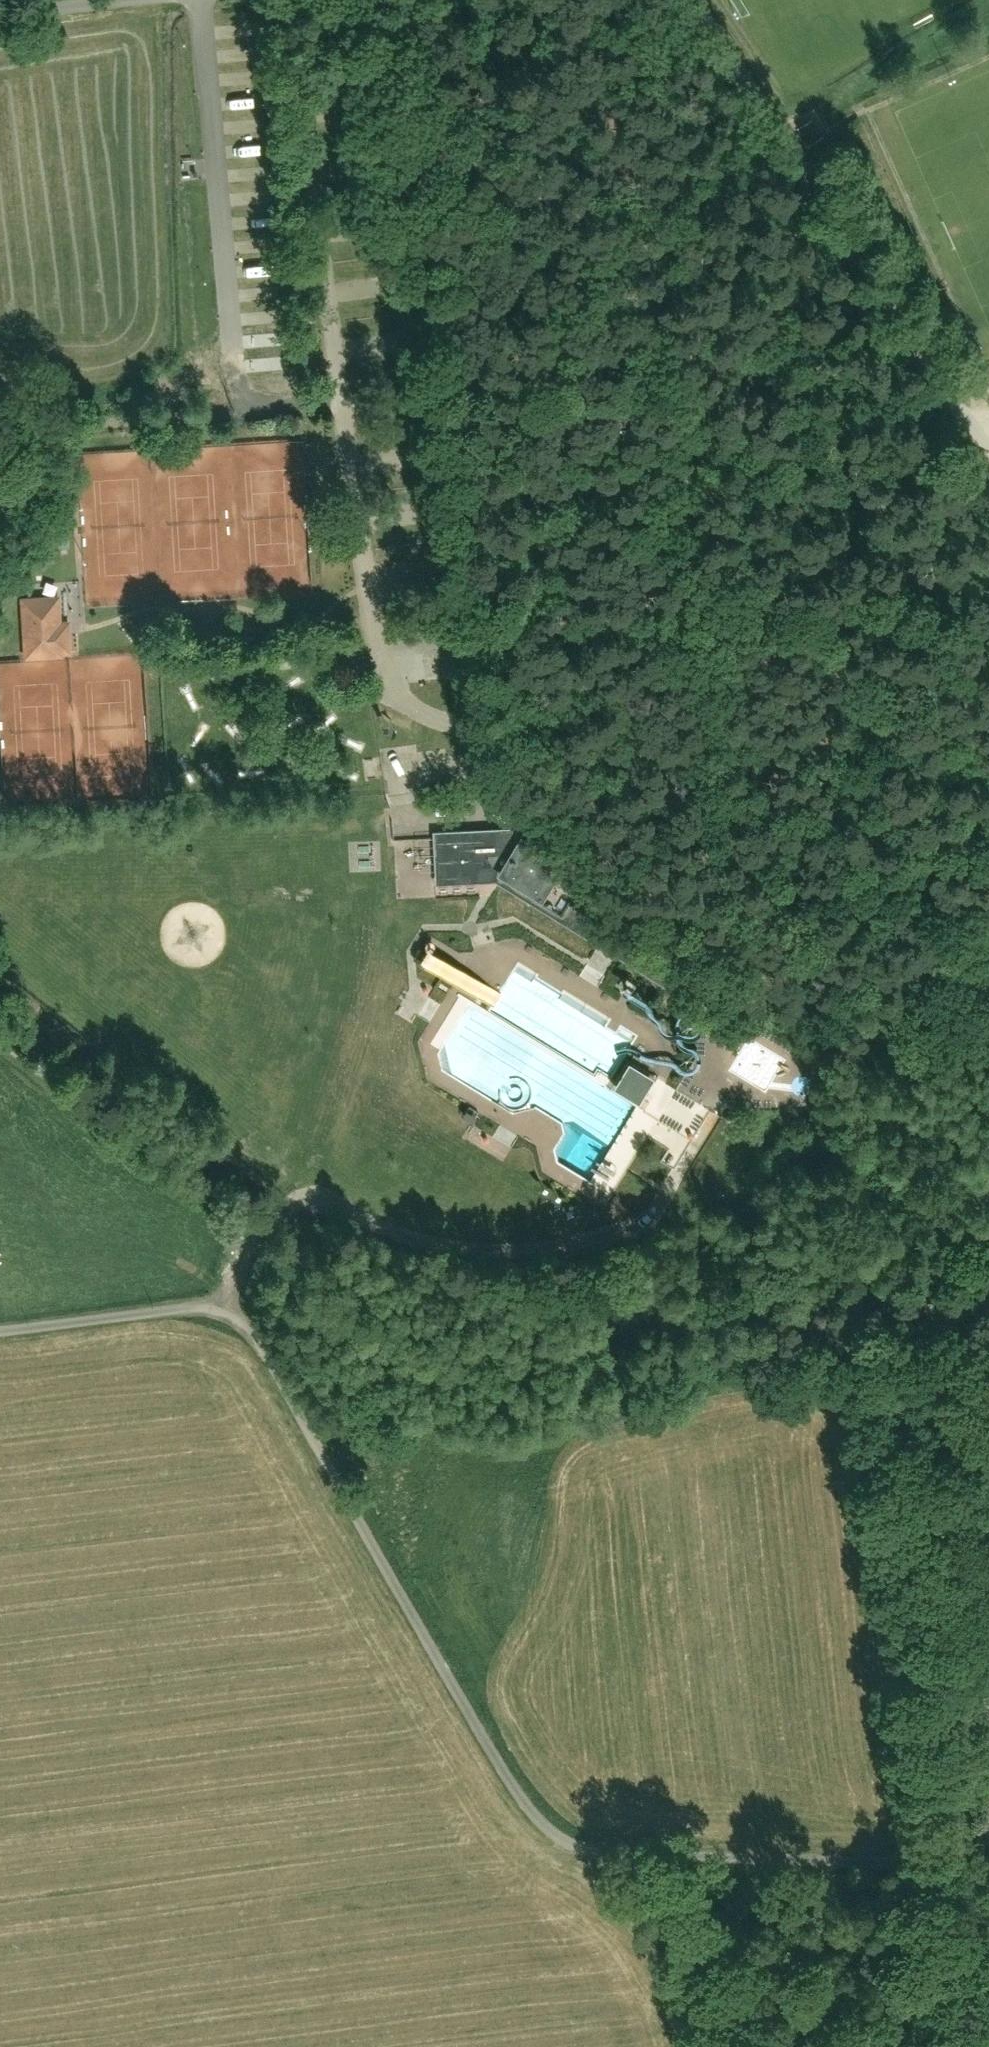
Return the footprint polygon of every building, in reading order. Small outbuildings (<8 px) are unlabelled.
[(68,599),(15,600),(16,669),(69,668),(68,599)] [(434,835),(437,887),(496,883),(679,994),(702,949),(511,831),(434,835)] [(654,1077),(635,1108),(690,1140),(709,1108),(654,1077)]
